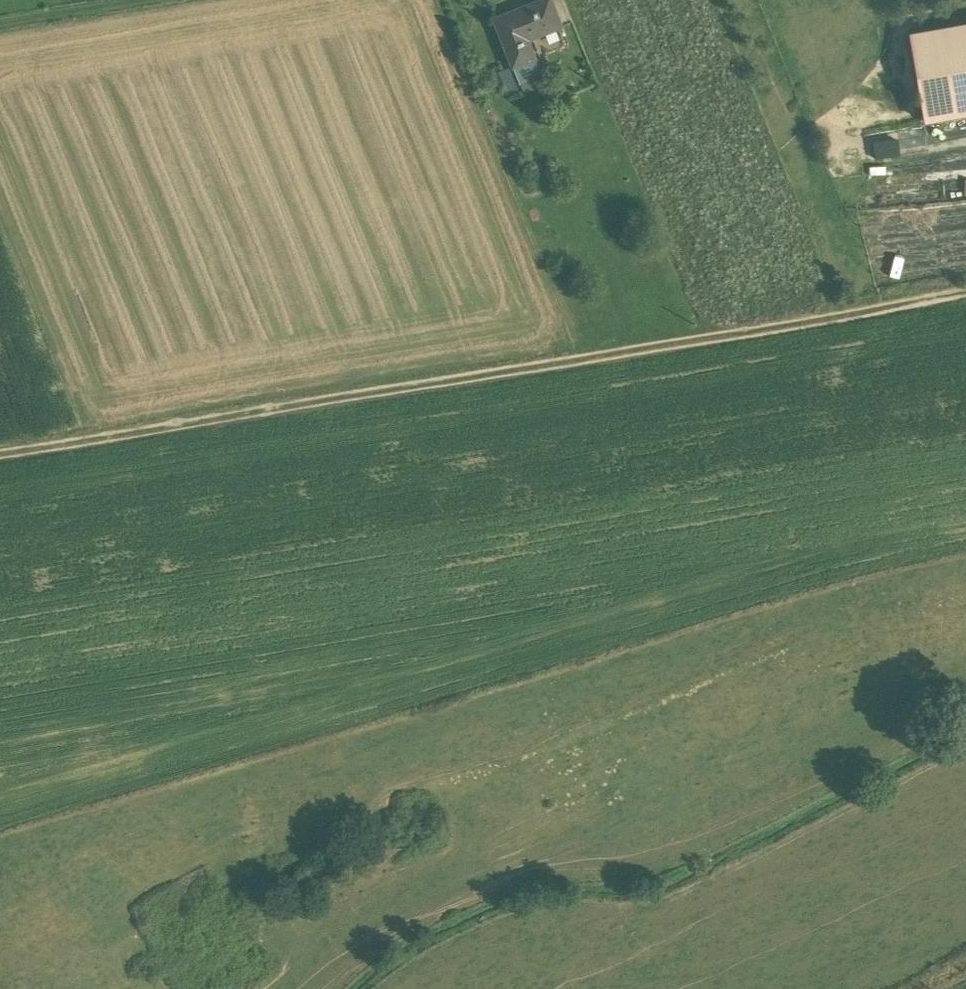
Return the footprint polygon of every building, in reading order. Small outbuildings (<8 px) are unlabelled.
[(493,20),(512,67),(513,67),(534,58),(535,58),(528,41),(561,27),(550,0),(543,0),(493,20)] [(909,35),(924,122),(965,115),(965,25),(909,35)] [(534,58),(513,67),(520,83),(540,75),(534,58)] [(870,140),(872,157),(897,154),(895,137),(870,140)]
